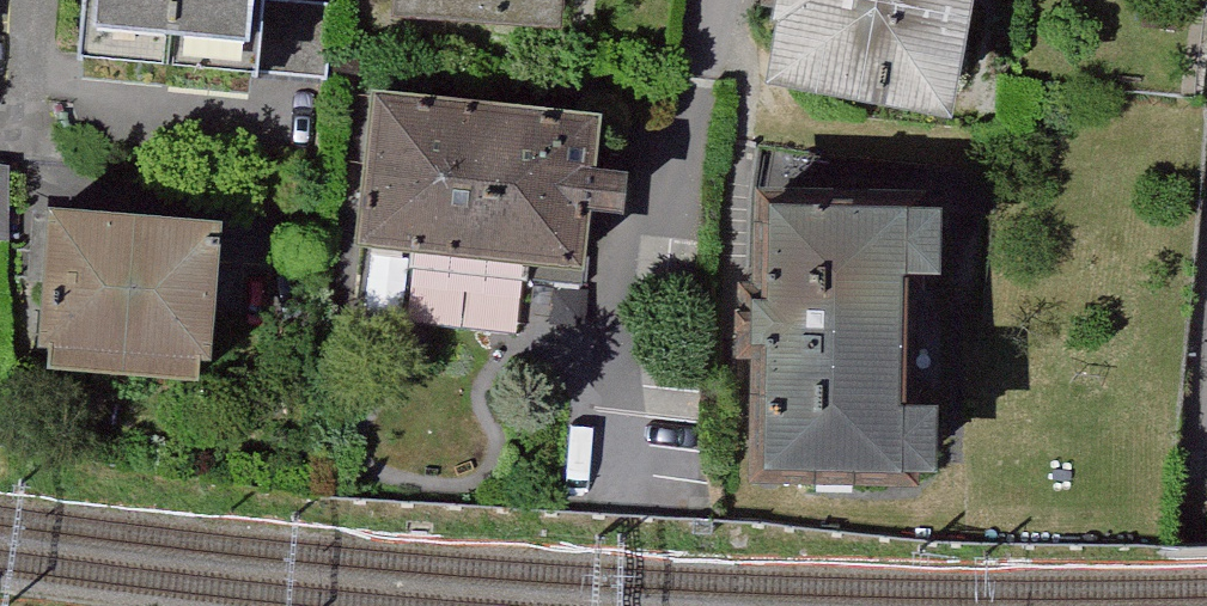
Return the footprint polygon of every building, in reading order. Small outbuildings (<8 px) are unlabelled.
[(78,67),(260,86),(326,93),(334,14),(268,7),(269,0),(85,0),(78,67)] [(386,40),(559,53),(563,0),(389,0),(386,40)] [(769,40),(774,41),(761,107),(944,141),(971,0),(777,0),(769,40)] [(596,125),(383,104),(368,245),(580,265),(586,210),(625,213),(628,181),(591,177),(596,125)] [(0,173),(0,252),(11,252),(13,174),(0,173)] [(218,231),(54,218),(44,344),(55,345),(53,365),(194,377),(196,357),(208,358),(218,231)] [(908,227),(768,224),(762,494),(902,497),(908,227)]
